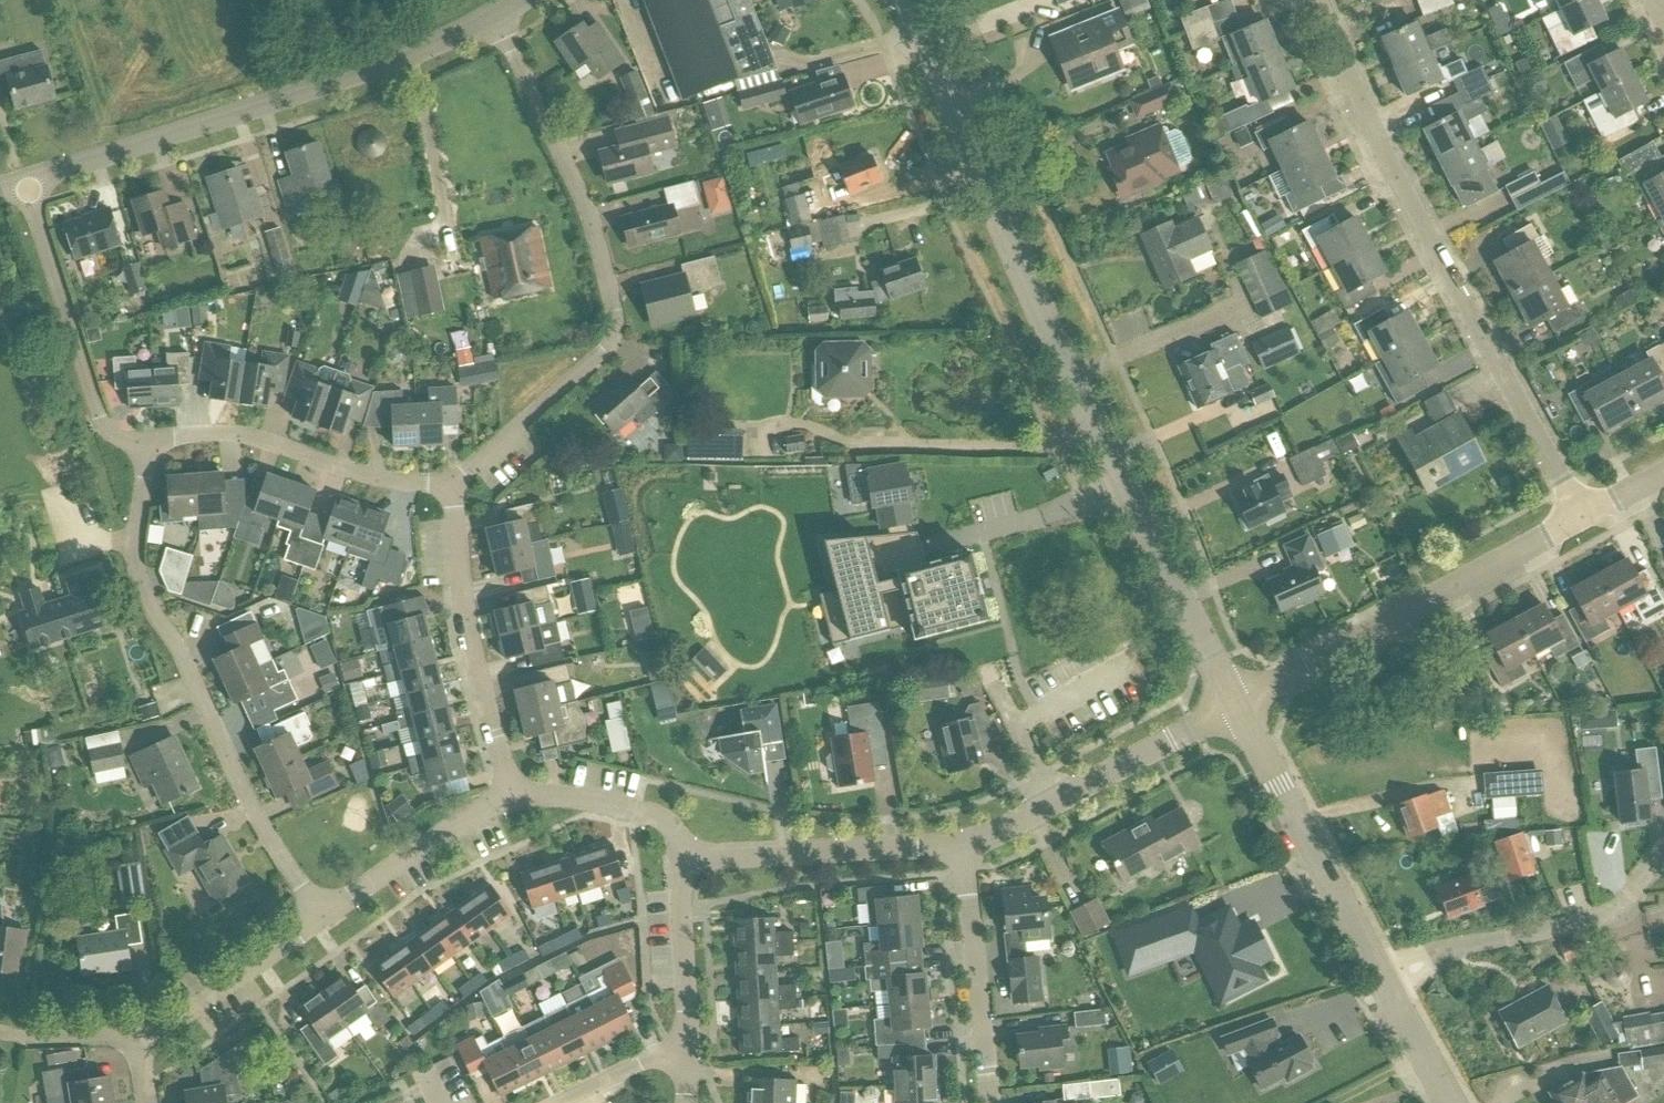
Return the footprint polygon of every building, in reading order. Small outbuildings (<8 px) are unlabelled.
[(683,99),(734,80),(743,111),(787,99),(782,81),(780,82),(777,70),(778,70),(750,0),(644,0),(683,99)] [(816,0),(789,0),(793,10),(816,0)] [(1151,8),(1147,0),(1118,0),(1126,19),(1151,8)] [(1420,3),(1424,15),(1453,5),(1451,0),(1426,0),(1420,3)] [(1561,9),(1567,22),(1548,32),(1560,56),(1587,43),(1581,31),(1607,18),(1598,0),(1580,0),(1561,9)] [(1580,0),(1556,0),(1561,9),(1580,0)] [(1186,34),(1213,24),(1207,7),(1180,17),(1186,34)] [(1072,87),(1121,68),(1114,51),(1132,44),(1119,11),(1052,37),(1072,87)] [(1268,66),(1283,60),(1267,21),(1234,34),(1233,33),(1222,38),(1233,66),(1262,54),(1268,66)] [(625,62),(607,35),(599,22),(588,30),(584,24),(556,43),(575,72),(586,64),(598,81),(625,62)] [(1509,22),(1496,28),(1499,36),(1512,30),(1509,22)] [(791,31),(777,23),(768,39),(782,47),(791,31)] [(1395,66),(1431,51),(1451,42),(1446,29),(1425,38),(1418,23),(1383,37),(1395,66)] [(1213,24),(1186,34),(1192,51),(1219,41),(1213,24)] [(1602,92),(1636,75),(1623,49),(1607,57),(1601,45),(1563,64),(1576,89),(1596,79),(1602,92)] [(1460,92),(1487,79),(1482,67),(1467,74),(1461,60),(1438,69),(1431,51),(1395,66),(1408,96),(1442,81),(1443,85),(1454,80),(1460,92)] [(40,64),(37,52),(22,56),(27,73),(8,78),(17,109),(55,98),(46,63),(40,64)] [(1151,90),(1162,85),(1149,54),(1138,59),(1151,90)] [(1295,88),(1283,60),(1268,66),(1262,54),(1233,66),(1233,67),(1231,68),(1236,82),(1250,76),(1261,101),(1247,108),(1246,105),(1220,117),(1221,119),(1211,123),(1217,138),(1273,113),(1267,99),(1295,88)] [(1520,77),(1536,70),(1530,57),(1515,64),(1520,77)] [(637,120),(654,113),(636,71),(619,78),(637,120)] [(1636,75),(1602,92),(1583,102),(1589,115),(1590,115),(1602,139),(1629,125),(1623,113),(1649,100),(1636,75)] [(852,106),(843,79),(827,85),(826,82),(790,94),(800,123),(852,106)] [(1439,157),(1474,140),(1465,122),(1487,111),(1480,98),(1493,92),(1487,79),(1460,92),(1466,104),(1456,109),(1458,113),(1425,130),(1439,157)] [(1136,121),(1179,103),(1171,83),(1128,101),(1136,121)] [(1284,168),(1324,149),(1310,121),(1292,130),(1286,117),(1254,133),(1263,151),(1273,146),(1284,168)] [(611,185),(654,174),(649,156),(677,149),(670,119),(638,127),(642,144),(603,154),(611,185)] [(1123,195),(1178,172),(1159,128),(1133,139),(1135,145),(1110,156),(1116,171),(1114,172),(1123,195)] [(1474,140),(1439,157),(1453,186),(1454,185),(1464,204),(1469,206),(1499,191),(1474,140)] [(290,215),(317,206),(312,192),(332,185),(319,143),(288,153),(297,182),(281,187),(290,215)] [(1663,217),(1663,167),(1653,146),(1622,164),(1636,189),(1645,185),(1663,217)] [(1324,149),(1284,168),(1295,191),(1284,196),(1293,214),(1326,199),(1319,186),(1337,177),(1324,149)] [(849,197),(866,190),(865,188),(882,182),(877,170),(879,165),(878,160),(873,158),(872,156),(839,168),(842,175),(831,179),(838,199),(848,196),(849,197)] [(249,198),(241,169),(209,179),(219,214),(224,212),(229,228),(264,217),(258,196),(249,198)] [(1504,185),(1512,200),(1541,185),(1546,196),(1570,185),(1563,173),(1540,184),(1533,170),(1504,185)] [(1214,205),(1234,197),(1225,176),(1205,184),(1214,205)] [(724,179),(703,184),(706,195),(727,189),(724,179)] [(700,205),(694,182),(664,189),(669,208),(623,220),(629,248),(680,235),(674,212),(700,205)] [(1191,218),(1197,215),(1186,191),(1180,194),(1191,218)] [(174,219),(166,193),(134,203),(144,235),(156,232),(162,250),(197,239),(189,214),(174,219)] [(790,227),(811,222),(805,195),(784,200),(790,227)] [(76,258),(121,244),(110,210),(93,215),(94,217),(67,226),(76,258)] [(1334,266),(1372,244),(1357,217),(1341,226),(1334,213),(1301,231),(1311,249),(1322,244),(1334,266)] [(710,215),(694,216),(694,230),(711,229),(710,215)] [(850,243),(844,216),(786,229),(791,249),(822,242),(823,249),(850,243)] [(1211,248),(1197,218),(1175,228),(1172,222),(1142,236),(1165,288),(1195,274),(1188,259),(1211,248)] [(1514,294),(1551,273),(1533,241),(1538,238),(1530,224),(1505,239),(1512,252),(1496,261),(1514,294)] [(495,300),(552,288),(540,227),(482,239),(495,300)] [(277,274),(288,271),(293,269),(280,228),(265,232),(277,274)] [(1252,302),(1285,289),(1267,251),(1269,250),(1263,236),(1252,241),(1258,254),(1235,265),(1252,302)] [(1372,244),(1334,266),(1346,287),(1335,293),(1345,310),(1376,293),(1370,282),(1387,272),(1372,244)] [(721,285),(714,257),(681,265),(684,279),(665,285),(664,280),(641,286),(645,299),(650,298),(657,324),(696,314),(690,293),(721,285)] [(891,300),(925,289),(915,260),(881,271),(886,285),(875,289),(879,302),(890,299),(891,300)] [(132,296),(149,291),(140,263),(123,269),(132,296)] [(419,317),(445,311),(435,266),(409,271),(409,273),(397,275),(406,319),(419,316),(419,317)] [(377,308),(383,290),(380,289),(374,271),(371,270),(360,302),(377,308)] [(346,275),(341,292),(360,298),(370,271),(346,275)] [(1551,273),(1514,294),(1532,326),(1548,317),(1556,332),(1582,318),(1574,303),(1568,306),(1551,273)] [(857,292),(857,288),(833,290),(835,304),(839,304),(840,321),(876,318),(875,304),(877,303),(873,291),(857,292)] [(1285,289),(1252,302),(1261,320),(1292,305),(1285,289)] [(206,305),(192,306),(194,327),(208,325),(206,305)] [(177,329),(191,327),(189,306),(175,310),(177,329)] [(1385,359),(1423,338),(1409,311),(1393,319),(1386,306),(1353,325),(1363,343),(1373,337),(1385,359)] [(808,323),(827,322),(826,307),(807,308),(808,323)] [(1318,334),(1332,327),(1340,323),(1333,310),(1311,322),(1318,334)] [(1314,344),(1305,323),(1289,330),(1288,329),(1252,344),(1264,370),(1301,354),(1300,350),(1314,344)] [(298,349),(301,333),(289,331),(286,347),(298,349)] [(1240,364),(1241,368),(1249,364),(1236,334),(1211,345),(1213,351),(1179,367),(1190,391),(1208,383),(1206,379),(1240,364)] [(1423,338),(1385,359),(1397,381),(1388,386),(1387,385),(1386,386),(1396,404),(1429,386),(1423,373),(1438,365),(1423,338)] [(240,403),(245,363),(230,361),(232,347),(204,342),(200,369),(216,372),(211,398),(240,403)] [(1663,380),(1663,350),(1661,344),(1645,353),(1649,359),(1618,376),(1639,414),(1663,400),(1663,380)] [(471,346),(456,349),(459,367),(475,364),(471,346)] [(826,396),(862,395),(869,387),(869,353),(862,347),(828,348),(820,355),(821,391),(826,396)] [(245,363),(240,403),(267,407),(271,381),(285,383),(290,356),(262,351),(260,366),(245,363)] [(151,369),(154,406),(181,404),(179,385),(191,385),(189,354),(166,355),(167,368),(151,369)] [(154,406),(151,369),(136,371),(135,357),(113,359),(115,390),(128,390),(130,408),(154,406)] [(318,425),(337,371),(324,367),(319,370),(296,362),(287,386),(303,392),(294,417),(318,425)] [(1530,362),(1521,367),(1526,375),(1530,373),(1532,366),(1530,362)] [(461,388),(498,381),(494,363),(458,370),(461,388)] [(1249,385),(1241,368),(1240,364),(1206,379),(1208,383),(1190,391),(1198,408),(1249,385)] [(337,371),(318,425),(345,434),(353,409),(366,413),(374,388),(352,380),(349,375),(337,371)] [(672,390),(657,373),(640,388),(629,376),(594,407),(616,433),(633,418),(640,426),(672,398),(672,390)] [(1607,431),(1639,414),(1618,376),(1596,388),(1592,379),(1582,385),(1583,386),(1567,395),(1583,424),(1599,415),(1607,431)] [(1255,406),(1275,398),(1270,384),(1249,392),(1255,406)] [(417,406),(419,445),(445,443),(444,428),(458,427),(456,387),(427,389),(428,405),(417,406)] [(419,445),(417,406),(402,407),(401,391),(379,393),(380,420),(394,418),(396,447),(419,445)] [(1435,424),(1457,412),(1445,391),(1424,403),(1435,424)] [(1487,459),(1465,419),(1446,429),(1443,423),(1417,437),(1413,430),(1400,437),(1429,491),(1487,459)] [(743,462),(743,430),(711,429),(711,420),(687,420),(687,461),(743,462)] [(786,453),(805,452),(803,436),(784,438),(786,453)] [(1302,487),(1327,475),(1313,447),(1289,459),(1302,487)] [(871,465),(847,464),(853,504),(873,500),(874,507),(879,506),(883,528),(889,527),(906,524),(911,523),(907,501),(912,500),(908,475),(906,475),(905,466),(872,472),(871,465)] [(195,475),(198,515),(199,530),(236,528),(242,512),(226,513),(223,473),(195,475)] [(280,519),(292,482),(268,474),(259,500),(248,496),(239,521),(260,529),(265,514),(279,519),(280,519)] [(183,516),(198,515),(195,475),(167,477),(170,506),(160,506),(162,524),(183,522),(183,516)] [(1291,491),(1284,476),(1258,488),(1256,485),(1245,490),(1246,491),(1236,496),(1245,515),(1242,516),(1248,529),(1286,511),(1279,497),(1291,491)] [(303,567),(311,541),(300,538),(317,490),(292,482),(280,519),(279,519),(276,527),(290,531),(285,545),(289,546),(284,560),(303,567)] [(350,544),(363,506),(338,497),(325,535),(349,544),(350,544)] [(531,543),(540,541),(538,532),(540,532),(538,523),(543,522),(539,502),(511,509),(514,523),(487,529),(492,552),(531,543)] [(350,544),(349,544),(346,552),(369,561),(361,586),(373,590),(377,578),(397,585),(405,561),(388,555),(393,539),(385,536),(382,533),(388,515),(363,506),(350,544)] [(319,541),(329,514),(317,510),(307,537),(319,541)] [(607,515),(610,525),(629,521),(626,510),(607,515)] [(1332,557),(1361,546),(1352,521),(1323,533),(1332,557)] [(629,523),(612,527),(614,537),(631,534),(629,523)] [(906,524),(889,527),(891,535),(824,540),(837,588),(819,592),(836,655),(914,634),(915,640),(989,621),(971,553),(927,564),(919,532),(909,533),(906,524)] [(1302,601),(1314,596),(1313,594),(1319,591),(1318,588),(1310,571),(1320,567),(1304,533),(1278,545),(1289,567),(1263,580),(1277,610),(1301,598),(1302,601)] [(311,541),(303,567),(315,571),(324,546),(311,541)] [(531,543),(492,552),(499,577),(523,571),(525,583),(556,576),(552,559),(536,563),(531,543)] [(186,579),(193,556),(167,548),(159,571),(186,579)] [(1640,581),(1628,560),(1601,575),(1619,610),(1632,603),(1642,622),(1663,610),(1663,603),(1662,600),(1649,576),(1640,581)] [(74,634),(75,635),(106,625),(95,589),(91,590),(86,574),(65,580),(70,597),(64,599),(71,622),(63,624),(67,637),(74,634)] [(1601,575),(1573,591),(1584,611),(1571,618),(1584,643),(1610,629),(1604,618),(1619,610),(1601,575)] [(590,579),(570,583),(574,599),(593,595),(590,579)] [(232,610),(233,607),(234,603),(234,600),(234,597),(233,594),(232,591),(230,588),(228,586),(225,584),(222,583),(219,582),(211,604),(230,610),(231,609),(232,610)] [(539,626),(534,608),(551,604),(546,585),(515,593),(519,607),(496,613),(501,635),(539,626)] [(71,622),(64,599),(46,604),(40,587),(19,594),(24,611),(22,612),(33,648),(75,635),(74,634),(67,637),(63,624),(71,622)] [(566,603),(569,624),(606,619),(603,597),(566,603)] [(409,599),(366,611),(377,652),(378,651),(378,652),(431,638),(425,615),(414,617),(409,599)] [(1566,620),(1557,625),(1545,604),(1516,620),(1535,655),(1548,648),(1554,659),(1580,646),(1566,620)] [(304,627),(328,633),(333,616),(309,609),(304,627)] [(1535,655),(1516,620),(1489,635),(1498,652),(1485,658),(1501,688),(1526,674),(1520,663),(1535,655)] [(565,659),(556,622),(539,626),(501,635),(507,660),(530,654),(533,667),(565,659)] [(224,681),(272,660),(263,640),(264,640),(258,625),(223,640),(230,654),(215,661),(224,681)] [(635,633),(637,642),(654,638),(652,629),(635,633)] [(385,675),(437,661),(431,638),(378,652),(385,675)] [(716,659),(703,671),(714,682),(726,670),(716,659)] [(272,660),(224,681),(236,706),(266,692),(274,710),(298,699),(284,670),(278,673),(272,660)] [(364,660),(351,665),(356,680),(369,675),(364,660)] [(407,694),(443,685),(437,661),(385,675),(387,684),(404,679),(407,694)] [(567,664),(535,671),(538,685),(516,691),(521,713),(559,704),(555,685),(572,681),(567,664)] [(648,673),(650,681),(665,678),(663,669),(648,673)] [(325,694),(339,689),(333,673),(319,679),(325,694)] [(947,675),(921,678),(924,701),(950,697),(947,675)] [(668,681),(650,686),(653,698),(671,694),(668,681)] [(397,722),(449,709),(443,685),(407,694),(411,708),(395,712),(397,722)] [(559,704),(521,713),(527,738),(553,731),(557,749),(585,742),(585,741),(584,741),(586,724),(584,716),(575,703),(576,702),(576,701),(560,705),(559,704)] [(875,782),(870,748),(885,746),(878,702),(846,707),(851,736),(834,739),(836,753),(830,754),(826,759),(828,769),(833,772),(839,771),(841,786),(858,784),(858,785),(875,782)] [(950,772),(985,763),(977,736),(996,731),(980,702),(969,706),(960,722),(938,727),(950,772)] [(154,703),(140,708),(144,721),(158,716),(154,703)] [(368,704),(355,708),(359,722),(371,719),(368,704)] [(668,731),(686,729),(683,704),(665,706),(668,731)] [(750,773),(767,770),(763,745),(782,742),(776,704),(740,710),(743,734),(722,737),(725,754),(750,773)] [(253,708),(232,714),(240,737),(260,731),(253,708)] [(455,732),(449,709),(397,722),(382,726),(384,734),(415,725),(419,741),(455,732)] [(1605,729),(1617,728),(1616,711),(1597,712),(1598,721),(1605,729)] [(266,774),(300,758),(295,747),(309,741),(311,737),(307,726),(310,725),(305,713),(271,728),(277,741),(256,751),(266,774)] [(623,717),(605,721),(612,754),(631,749),(623,717)] [(126,730),(93,735),(95,745),(127,741),(126,730)] [(410,769),(461,755),(455,732),(419,741),(423,754),(407,758),(410,769)] [(200,788),(176,738),(133,758),(147,788),(151,786),(161,806),(165,805),(200,788)] [(93,774),(126,767),(121,745),(88,751),(93,774)] [(58,766),(70,764),(67,747),(55,749),(58,766)] [(1645,825),(1644,821),(1652,820),(1649,800),(1663,798),(1657,747),(1636,749),(1639,769),(1613,773),(1619,824),(1625,823),(1626,828),(1645,825)] [(461,755),(410,769),(412,776),(427,772),(431,787),(467,778),(461,755)] [(792,756),(777,758),(781,803),(796,802),(792,756)] [(300,758),(266,774),(278,800),(305,788),(310,799),(339,786),(328,761),(306,770),(300,758)] [(368,774),(364,759),(349,766),(355,780),(368,774)] [(1483,775),(1485,800),(1492,799),(1514,797),(1544,795),(1542,771),(1483,775)] [(1450,813),(1442,790),(1429,795),(1428,794),(1398,805),(1410,838),(1440,826),(1437,818),(1450,813)] [(399,797),(386,807),(397,822),(410,812),(399,797)] [(1494,818),(1515,817),(1514,797),(1492,799),(1494,818)] [(1200,846),(1181,809),(1139,831),(1136,825),(1104,843),(1116,866),(1121,863),(1128,877),(1154,863),(1158,869),(1200,846)] [(1562,846),(1561,830),(1545,831),(1546,847),(1562,846)] [(207,846),(199,833),(165,853),(179,877),(196,867),(217,902),(250,883),(223,837),(207,846)] [(1494,842),(1506,882),(1536,873),(1523,833),(1494,842)] [(590,853),(602,888),(625,880),(613,845),(590,853)] [(579,895),(602,888),(590,853),(567,860),(579,895)] [(556,903),(579,895),(567,860),(544,868),(556,903)] [(122,901),(145,898),(139,862),(117,866),(122,901)] [(533,911),(556,903),(544,868),(521,875),(533,911)] [(1477,889),(1473,876),(1438,889),(1439,891),(1436,896),(1438,903),(1443,904),(1448,918),(1483,905),(1483,904),(1499,898),(1494,884),(1477,889)] [(472,900),(493,930),(513,916),(492,886),(472,900)] [(879,924),(921,920),(918,896),(888,899),(886,886),(859,889),(860,903),(877,901),(879,924)] [(622,904),(632,901),(627,887),(617,891),(622,904)] [(1031,903),(1030,887),(1003,890),(1006,914),(1008,914),(1011,943),(1051,938),(1047,901),(1031,903)] [(1083,937),(1110,922),(1096,897),(1069,912),(1083,937)] [(473,944),(493,930),(472,900),(452,914),(473,944)] [(115,972),(132,969),(128,946),(142,944),(138,913),(115,916),(118,933),(80,939),(86,975),(114,970),(115,972)] [(1197,926),(1199,929),(1197,930),(1189,934),(1181,913),(1118,935),(1131,971),(1194,948),(1193,947),(1205,941),(1232,995),(1264,979),(1256,963),(1272,955),(1260,931),(1252,935),(1248,927),(1240,931),(1232,916),(1215,924),(1212,918),(1197,926)] [(453,957),(473,944),(452,914),(433,927),(453,957)] [(599,928),(613,924),(610,914),(596,918),(599,928)] [(736,946),(792,944),(791,932),(775,934),(775,918),(735,920),(736,946)] [(881,942),(863,944),(865,966),(895,963),(922,960),(923,960),(922,947),(924,947),(921,920),(879,924),(881,942)] [(809,936),(809,923),(799,924),(800,937),(809,936)] [(434,971),(453,957),(433,927),(413,941),(434,971)] [(577,928),(564,934),(569,944),(582,938),(577,928)] [(27,933),(0,929),(0,975),(3,976),(6,972),(16,974),(20,948),(24,949),(27,933)] [(564,934),(551,941),(556,951),(569,944),(564,934)] [(1567,963),(1592,949),(1584,934),(1559,948),(1567,963)] [(414,985),(434,971),(413,941),(393,955),(414,985)] [(738,974),(778,971),(777,957),(793,956),(792,944),(736,946),(738,974)] [(524,949),(511,956),(516,966),(529,959),(524,949)] [(575,969),(586,963),(580,950),(568,956),(575,969)] [(545,963),(551,975),(571,965),(566,953),(545,963)] [(394,999),(414,985),(393,955),(373,969),(394,999)] [(511,956),(489,966),(496,976),(516,966),(511,956)] [(1012,1004),(1043,1001),(1039,957),(1008,960),(1012,1004)] [(926,974),(924,974),(923,960),(922,960),(895,963),(865,966),(864,966),(866,980),(869,980),(870,992),(889,990),(891,1004),(929,1000),(926,974)] [(588,995),(611,1042),(636,1030),(621,999),(633,993),(636,992),(622,962),(603,971),(605,975),(596,979),(601,988),(588,995)] [(530,985),(551,975),(545,963),(524,974),(530,985)] [(1614,984),(1636,985),(1636,963),(1614,963),(1614,984)] [(739,1001),(796,997),(795,987),(795,985),(778,986),(778,971),(738,974),(739,1001)] [(830,985),(838,985),(837,971),(829,971),(830,985)] [(481,973),(470,981),(476,990),(487,981),(481,973)] [(324,994),(347,1026),(366,1013),(378,1030),(391,1020),(373,995),(363,1003),(346,979),(324,994)] [(509,996),(503,984),(501,985),(499,980),(489,986),(480,993),(486,1007),(509,996)] [(470,981),(459,990),(465,998),(476,990),(470,981)] [(1518,1047),(1567,1021),(1547,985),(1499,1011),(1518,1047)] [(805,986),(795,987),(795,990),(796,996),(806,995),(805,986)] [(328,1040),(347,1026),(324,994),(303,1009),(319,1033),(308,1040),(326,1066),(340,1057),(328,1040)] [(590,1052),(611,1042),(588,995),(566,1005),(590,1052)] [(507,1025),(526,1017),(517,996),(498,1004),(507,1025)] [(741,1027),(780,1025),(780,1010),(797,1009),(796,997),(739,1001),(741,1027)] [(799,1009),(806,1008),(806,1000),(798,1000),(799,1009)] [(877,1046),(906,1043),(905,1030),(932,1027),(929,1000),(891,1004),(892,1018),(873,1020),(875,1032),(874,1032),(875,1046),(877,1045),(877,1046)] [(438,1018),(449,1010),(443,1001),(431,1010),(438,1018)] [(469,1021),(484,1018),(481,1002),(466,1006),(469,1021)] [(1601,1046),(1620,1036),(1613,1023),(1602,1002),(1582,1012),(1601,1046)] [(569,1063),(590,1052),(566,1005),(545,1016),(569,1063)] [(431,1010),(420,1018),(427,1026),(438,1018),(431,1010)] [(1076,1027),(1106,1024),(1104,1010),(1074,1012),(1076,1027)] [(1650,1012),(1622,1017),(1626,1045),(1630,1044),(1631,1046),(1632,1050),(1654,1046),(1650,1015),(1650,1012)] [(1650,1015),(1655,1046),(1663,1044),(1663,1013),(1650,1015)] [(547,1074),(569,1063),(545,1016),(524,1027),(547,1074)] [(1227,1056),(1242,1051),(1248,1061),(1245,1062),(1261,1091),(1284,1079),(1286,1084),(1314,1069),(1311,1064),(1313,1063),(1297,1034),(1281,1043),(1277,1037),(1279,1036),(1272,1017),(1220,1037),(1227,1056)] [(813,1034),(829,1033),(829,1023),(812,1024),(813,1034)] [(780,1025),(741,1027),(742,1054),(782,1052),(799,1051),(798,1038),(781,1040),(780,1025)] [(1064,1066),(1062,1052),(1070,1051),(1067,1026),(1049,1029),(1050,1033),(1018,1036),(1022,1067),(1040,1065),(1041,1069),(1064,1066)] [(526,1084),(547,1074),(524,1027),(502,1037),(526,1084)] [(526,1084),(502,1037),(487,1045),(482,1036),(475,1039),(474,1037),(455,1045),(470,1074),(486,1066),(502,1097),(526,1084)] [(185,1091),(187,1102),(226,1102),(225,1095),(240,1092),(237,1074),(251,1072),(245,1040),(232,1047),(200,1069),(204,1088),(185,1091)] [(895,1086),(935,1084),(934,1057),(908,1058),(906,1043),(877,1046),(877,1059),(894,1058),(895,1086)] [(1663,1063),(1663,1047),(1640,1051),(1641,1065),(1663,1063)] [(1166,1068),(1178,1061),(1172,1050),(1147,1063),(1159,1085),(1172,1079),(1166,1068)] [(1621,1066),(1589,1072),(1584,1075),(1583,1072),(1549,1092),(1555,1101),(1553,1102),(1627,1102),(1638,1096),(1621,1066)] [(111,1079),(82,1084),(80,1071),(64,1073),(64,1071),(42,1075),(46,1101),(73,1097),(74,1102),(115,1102),(111,1079)] [(796,1080),(753,1078),(752,1102),(795,1102),(796,1080)] [(1090,1098),(1121,1095),(1119,1079),(1089,1082),(1090,1098)] [(895,1086),(896,1102),(936,1102),(935,1084),(895,1086)] [(841,1092),(840,1102),(855,1102),(856,1093),(841,1092)]
